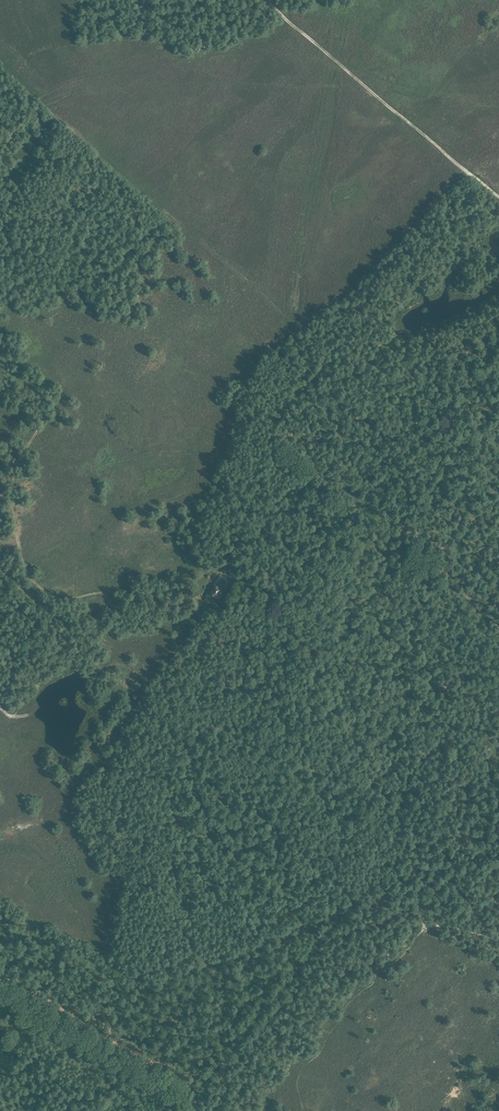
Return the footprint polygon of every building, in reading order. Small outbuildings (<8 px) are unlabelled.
[(223,584),(219,583),(217,586),(214,585),(210,595),(218,599),(221,594),(220,594),(222,591),(221,590),(223,584)]
